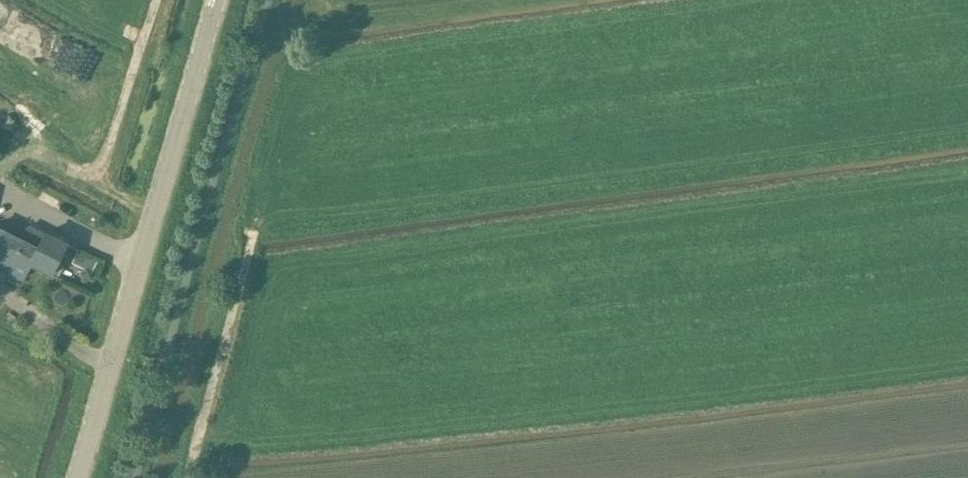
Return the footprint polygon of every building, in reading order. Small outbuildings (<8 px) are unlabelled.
[(22,279),(29,264),(50,275),(66,244),(28,225),(21,240),(0,229),(0,268),(22,279)] [(69,245),(64,254),(72,259),(76,251),(78,249),(69,245)]
